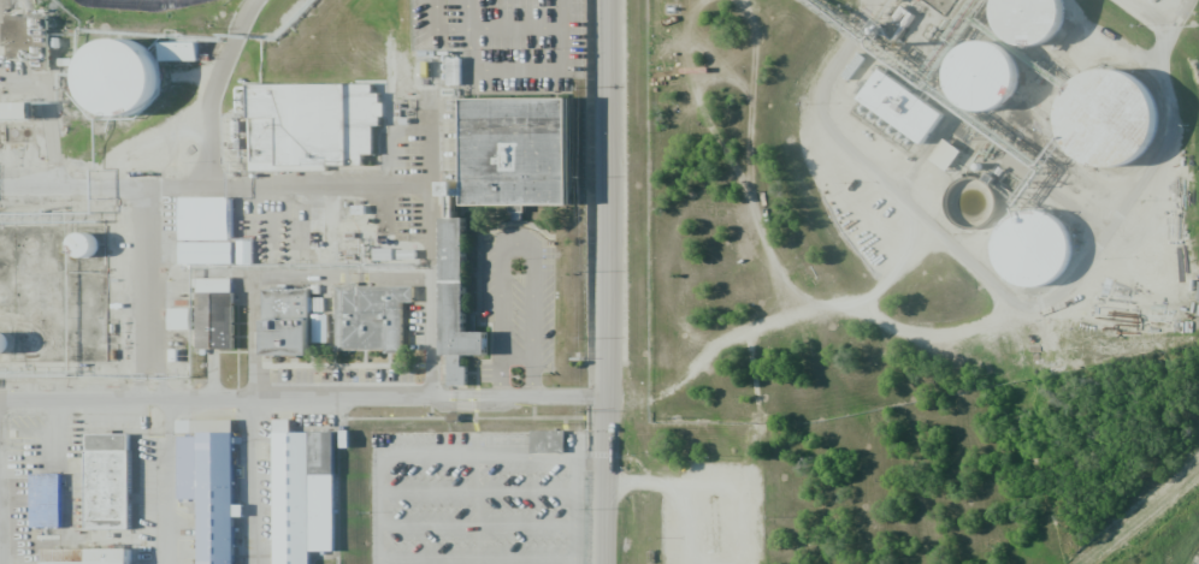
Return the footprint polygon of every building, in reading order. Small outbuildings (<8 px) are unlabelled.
[(1011,10),(1009,20),(1011,32),(1015,42),(1023,51),(1033,55),(1044,58),(1055,57),(1065,52),(1073,44),(1079,35),(1081,24),(1079,12),(1075,2),(1073,0),(1017,0),(1011,10)] [(48,17),(6,16),(5,59),(32,59),(32,70),(47,70),(48,17)] [(198,60),(198,42),(161,42),(161,61),(198,60)] [(975,57),(967,64),(962,73),(959,84),(961,95),(965,106),(973,113),(984,119),(994,121),(1005,120),(1015,115),(1023,107),(1029,97),(1030,87),(1029,76),(1024,66),(1017,58),(1008,52),(997,49),(985,52),(975,57)] [(112,60),(104,70),(99,82),(99,94),(102,106),(110,115),(119,124),(131,127),(144,126),(155,121),(165,114),(172,103),(175,90),(173,78),(167,67),(159,58),(147,53),(135,51),(123,54),(112,60)] [(462,85),(461,58),(448,59),(448,85),(462,85)] [(924,144),(944,113),(879,69),(859,100),(924,144)] [(250,168),(362,167),(362,154),(372,154),(372,126),(382,126),(382,94),(373,94),(373,84),(250,85),(250,168)] [(1099,93),(1086,106),(1080,124),(1081,143),(1091,160),(1106,172),(1124,176),(1144,172),(1159,161),(1169,144),(1171,125),(1165,107),(1153,93),(1135,84),(1116,84),(1099,93)] [(853,110),(867,121),(874,111),(860,100),(853,110)] [(5,103),(5,119),(33,118),(32,102),(5,103)] [(478,212),(476,107),(580,105),(583,209),(478,212)] [(947,171),(960,151),(943,139),(929,159),(947,171)] [(457,217),(457,182),(443,182),(444,201),(448,201),(448,210),(442,210),(442,218),(457,217)] [(180,198),(180,240),(229,240),(229,197),(180,198)] [(1021,222),(1012,231),(1006,241),(1004,251),(1005,263),(1010,273),(1017,281),(1028,287),(1039,290),(1051,289),(1061,284),(1069,277),(1075,267),(1077,255),(1076,244),(1071,233),(1064,225),(1055,219),(1043,216),(1032,218),(1021,222)] [(442,219),(443,356),(448,356),(449,386),(467,386),(466,366),(461,366),(461,355),(487,355),(487,332),(466,332),(464,218),(442,219)] [(99,246),(83,230),(68,244),(84,260),(99,246)] [(237,264),(252,264),(252,241),(237,241),(237,264)] [(85,259),(85,253),(87,248),(91,244),(96,242),(102,243),(106,247),(108,251),(107,257),(105,262),(100,265),(94,265),(89,262),(85,259)] [(188,247),(240,247),(240,267),(188,267),(188,247)] [(413,286),(335,287),(336,351),(402,351),(402,302),(413,302),(413,286)] [(274,363),(274,295),(317,295),(317,363),(274,363)] [(240,352),(203,352),(203,296),(240,297),(240,352)] [(169,329),(191,330),(191,309),(170,308),(169,329)] [(234,516),(243,516),(243,505),(233,505),(233,420),(178,420),(178,435),(178,500),(198,500),(199,563),(234,563),(234,516)] [(275,563),(310,563),(310,551),(335,551),(334,432),(291,433),(291,420),(274,420),(275,563)] [(564,431),(530,431),(530,453),(564,453),(564,431)] [(91,532),(94,440),(137,441),(135,533),(91,532)] [(37,530),(37,477),(66,477),(65,530),(37,530)] [(140,556),(140,563),(58,563),(58,556),(140,556)]
